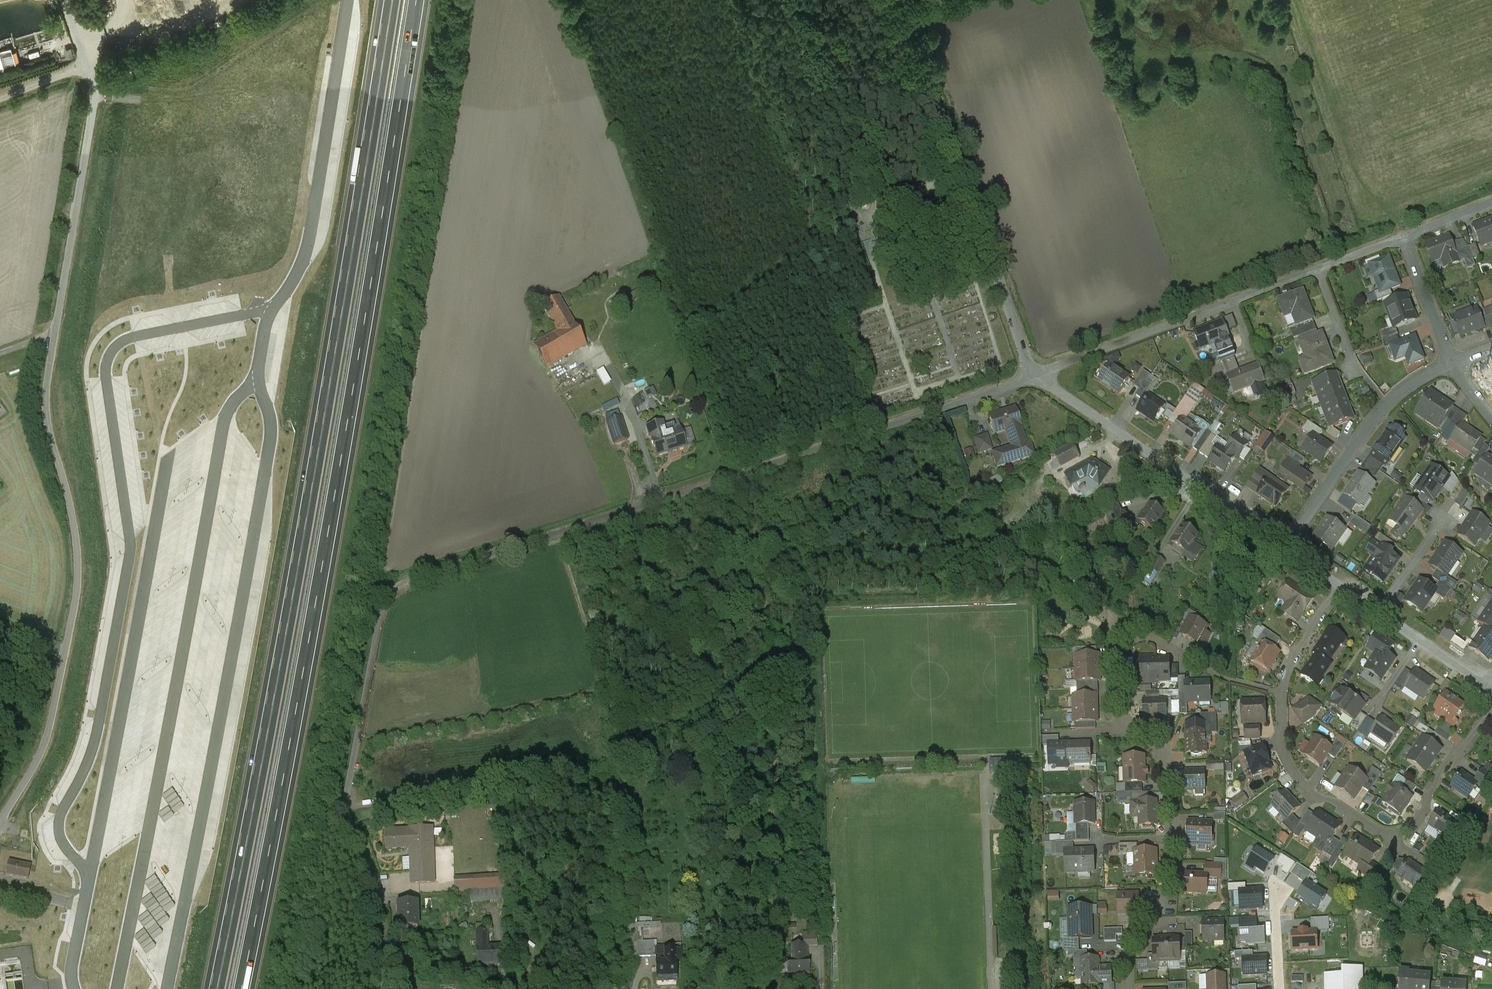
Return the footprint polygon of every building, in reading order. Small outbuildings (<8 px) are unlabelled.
[(286,160),(288,149),(281,147),(279,159),(286,160)] [(1474,228),(1478,238),(1480,237),(1484,246),(1491,243),(1491,222),(1474,228)] [(1449,237),(1426,246),(1433,263),(1445,258),(1448,267),(1459,263),(1449,237)] [(1468,247),(1460,250),(1468,269),(1476,266),(1468,247)] [(1389,257),(1370,265),(1381,293),(1390,290),(1400,286),(1389,257)] [(1381,293),(1375,295),(1378,301),(1393,295),(1390,290),(1381,293)] [(626,292),(612,299),(618,309),(632,301),(626,292)] [(1302,292),(1280,301),(1285,313),(1285,314),(1292,311),(1298,324),(1313,319),(1302,292)] [(1406,296),(1386,304),(1395,328),(1396,328),(1416,320),(1406,296)] [(1476,310),(1453,318),(1461,338),(1470,334),(1470,333),(1482,328),(1483,327),(1481,321),(1476,310)] [(1292,311),(1285,314),(1285,313),(1283,314),(1288,328),(1298,324),(1292,311)] [(1487,318),(1481,321),(1483,327),(1482,328),(1484,333),(1491,330),(1491,329),(1487,318)] [(1223,322),(1195,332),(1201,350),(1219,343),(1229,339),(1230,339),(1223,322)] [(1314,323),(1291,332),(1294,339),(1299,337),(1317,330),(1314,323)] [(577,328),(561,338),(558,332),(534,346),(546,369),(586,345),(577,328)] [(1395,328),(1380,334),(1383,342),(1385,341),(1398,336),(1399,336),(1396,328),(1395,328)] [(1317,330),(1299,337),(1301,343),(1319,337),(1317,330)] [(1319,337),(1301,343),(1308,359),(1301,362),(1305,374),(1332,364),(1321,336),(1319,337)] [(1398,336),(1385,341),(1388,348),(1390,347),(1390,346),(1400,342),(1398,336)] [(1400,342),(1390,346),(1390,347),(1394,355),(1403,352),(1409,366),(1424,360),(1415,336),(1400,342)] [(1229,339),(1219,343),(1223,353),(1233,349),(1229,339)] [(1223,353),(1218,355),(1221,362),(1234,357),(1235,356),(1233,350),(1233,349),(1223,353)] [(1221,362),(1211,365),(1210,380),(1224,388),(1231,385),(1228,376),(1239,372),(1234,357),(1221,362)] [(1129,380),(1107,365),(1101,372),(1104,374),(1099,381),(1119,395),(1129,380)] [(1239,372),(1228,376),(1231,385),(1234,393),(1252,386),(1257,399),(1267,395),(1262,382),(1264,382),(1257,365),(1239,372)] [(620,397),(603,369),(564,392),(581,420),(620,397)] [(1144,372),(1133,387),(1139,391),(1146,381),(1149,376),(1144,372)] [(1336,375),(1314,383),(1322,406),(1345,397),(1336,375)] [(1146,381),(1139,391),(1135,396),(1141,400),(1151,385),(1146,381)] [(1176,411),(1170,421),(1175,425),(1184,413),(1187,416),(1205,390),(1195,383),(1176,411)] [(1231,385),(1224,388),(1227,396),(1234,393),(1231,385)] [(652,400),(662,396),(658,386),(649,389),(652,400)] [(1292,386),(1279,391),(1283,400),(1295,395),(1292,386)] [(1431,393),(1417,414),(1427,421),(1431,416),(1442,423),(1445,418),(1452,407),(1431,393)] [(641,407),(648,402),(643,394),(636,399),(641,407)] [(1148,395),(1137,411),(1138,412),(1138,411),(1146,416),(1146,417),(1154,423),(1160,415),(1165,407),(1148,395)] [(1345,397),(1322,406),(1331,428),(1353,419),(1345,397)] [(1176,411),(1166,405),(1165,407),(1160,415),(1170,421),(1176,411)] [(1459,411),(1452,407),(1445,418),(1451,422),(1459,411)] [(1016,408),(989,417),(995,434),(1008,429),(1014,447),(1012,447),(1000,451),(1005,465),(1034,456),(1029,442),(1026,443),(1020,426),(1021,426),(1016,408)] [(609,413),(616,443),(631,440),(623,410),(609,413)] [(1467,417),(1459,411),(1451,422),(1450,424),(1458,429),(1462,424),(1467,417)] [(1183,419),(1172,435),(1191,449),(1192,448),(1202,432),(1193,426),(1183,419)] [(1209,428),(1197,420),(1193,426),(1202,432),(1203,430),(1206,432),(1209,428)] [(1323,431),(1308,421),(1302,431),(1312,437),(1313,435),(1318,438),(1323,431)] [(681,430),(666,435),(662,423),(647,428),(656,457),(686,448),(681,430)] [(1458,429),(1451,439),(1471,453),(1474,449),(1481,439),(1482,438),(1462,424),(1458,429)] [(1390,428),(1374,451),(1391,462),(1392,461),(1390,459),(1405,438),(1390,428)] [(1206,432),(1203,430),(1202,432),(1192,448),(1199,453),(1211,435),(1206,432)] [(1341,434),(1333,430),(1329,430),(1326,434),(1336,440),(1341,434)] [(987,435),(974,440),(979,454),(992,450),(987,435)] [(1217,439),(1211,435),(1199,453),(1204,456),(1212,444),(1213,445),(1217,439)] [(1318,438),(1313,435),(1312,437),(1303,450),(1314,458),(1315,460),(1317,460),(1321,463),(1332,447),(1318,438)] [(1237,436),(1226,451),(1236,458),(1235,458),(1238,460),(1240,457),(1248,445),(1249,445),(1243,441),(1243,440),(1242,439),(1242,440),(1237,436)] [(1481,439),(1474,449),(1479,452),(1484,445),(1486,442),(1481,439)] [(1212,444),(1204,456),(1210,460),(1218,448),(1213,445),(1212,444)] [(1073,445),(1055,456),(1058,461),(1061,467),(1080,457),(1073,445)] [(1248,445),(1240,457),(1245,461),(1253,448),(1248,445)] [(1479,452),(1476,456),(1484,461),(1487,456),(1486,455),(1490,448),(1484,445),(1479,452)] [(1226,451),(1219,446),(1218,448),(1210,460),(1209,461),(1226,472),(1235,458),(1236,458),(1226,451)] [(968,457),(977,455),(975,447),(966,449),(968,457)] [(1383,465),(1370,456),(1366,462),(1379,471),(1383,465)] [(1487,456),(1484,461),(1475,474),(1491,485),(1491,459),(1487,456)] [(1312,477),(1288,460),(1279,474),(1303,490),(1312,477)] [(1109,472),(1093,461),(1066,476),(1073,487),(1080,483),(1084,489),(1079,491),(1080,493),(1084,491),(1089,499),(1092,498),(1109,472)] [(1379,471),(1366,462),(1361,469),(1374,478),(1379,471)] [(1433,467),(1425,480),(1424,479),(1416,490),(1432,501),(1448,478),(1433,467)] [(1403,478),(1394,472),(1391,476),(1399,482),(1403,478)] [(1358,473),(1344,495),(1360,506),(1360,505),(1359,504),(1363,497),(1365,498),(1374,484),(1358,473)] [(1268,480),(1265,485),(1255,478),(1249,487),(1259,494),(1258,495),(1266,500),(1266,499),(1276,506),(1275,507),(1276,507),(1286,492),(1276,485),(1279,482),(1271,476),(1269,480),(1268,480)] [(1459,481),(1449,496),(1456,501),(1464,489),(1459,481)] [(1456,501),(1454,504),(1460,508),(1469,494),(1464,489),(1456,501)] [(1421,501),(1407,491),(1403,497),(1405,499),(1406,498),(1417,507),(1421,501)] [(1405,499),(1389,520),(1397,526),(1393,532),(1394,536),(1397,539),(1401,538),(1422,510),(1417,507),(1406,498),(1405,499)] [(1165,513),(1151,505),(1145,516),(1143,515),(1139,521),(1155,531),(1165,513)] [(1122,513),(1115,524),(1122,528),(1129,518),(1122,513)] [(1472,513),(1457,535),(1474,546),(1487,526),(1482,523),(1484,521),(1472,513)] [(1371,527),(1355,516),(1350,524),(1366,535),(1371,527)] [(1345,530),(1327,517),(1313,537),(1332,550),(1345,530)] [(1015,525),(1009,527),(1014,537),(1019,535),(1015,525)] [(1198,536),(1184,526),(1177,537),(1176,536),(1172,542),(1186,552),(1187,553),(1193,544),(1198,536)] [(1397,546),(1379,534),(1372,544),(1379,549),(1381,547),(1391,554),(1397,546)] [(1462,554),(1445,542),(1429,565),(1437,571),(1446,577),(1462,554)] [(1203,551),(1193,544),(1187,553),(1186,552),(1183,555),(1195,563),(1203,551)] [(1391,554),(1381,547),(1379,549),(1365,570),(1383,583),(1399,560),(1391,554)] [(1166,563),(1158,557),(1150,569),(1158,574),(1166,563)] [(1446,577),(1437,571),(1432,578),(1439,582),(1446,587),(1450,580),(1446,577)] [(1301,580),(1290,573),(1284,580),(1289,583),(1290,582),(1296,587),(1301,580)] [(1434,590),(1419,580),(1405,601),(1422,612),(1435,594),(1436,591),(1434,590)] [(1296,587),(1290,582),(1289,583),(1279,598),(1290,605),(1285,613),(1298,622),(1303,614),(1314,599),(1296,587)] [(1446,587),(1439,582),(1434,590),(1436,591),(1435,594),(1444,600),(1451,591),(1446,587)] [(1478,623),(1485,627),(1491,632),(1491,603),(1478,623)] [(1208,627),(1190,618),(1181,635),(1195,642),(1196,643),(1200,635),(1203,636),(1205,632),(1208,627)] [(1346,639),(1329,627),(1325,633),(1326,634),(1314,653),(1316,655),(1329,662),(1341,644),(1342,645),(1346,639)] [(1485,627),(1471,648),(1488,660),(1491,655),(1491,632),(1485,627)] [(1280,640),(1266,629),(1257,641),(1261,644),(1262,643),(1275,650),(1280,640)] [(1203,636),(1200,635),(1196,643),(1195,642),(1194,644),(1203,649),(1211,636),(1205,632),(1203,636)] [(1393,645),(1378,635),(1371,644),(1379,650),(1379,649),(1387,654),(1393,645)] [(1468,646),(1455,637),(1450,644),(1463,653),(1468,646)] [(1275,650),(1262,643),(1261,644),(1252,661),(1269,670),(1279,652),(1275,650)] [(1379,650),(1365,670),(1381,681),(1395,660),(1387,654),(1379,649),(1379,650)] [(1097,655),(1076,656),(1076,669),(1100,668),(1099,655),(1097,655)] [(1316,655),(1307,669),(1305,669),(1301,675),(1318,686),(1322,680),(1321,679),(1331,664),(1329,662),(1316,655)] [(1157,656),(1135,656),(1136,666),(1141,666),(1142,684),(1157,684),(1157,682),(1157,660),(1157,656)] [(1169,660),(1157,660),(1157,682),(1170,681),(1170,680),(1170,666),(1169,660)] [(1178,665),(1170,666),(1170,680),(1179,679),(1179,678),(1178,665)] [(1100,668),(1076,669),(1077,682),(1098,682),(1100,682),(1100,668)] [(1414,675),(1406,669),(1394,686),(1403,692),(1406,687),(1406,686),(1414,675)] [(1434,684),(1416,671),(1414,675),(1406,686),(1406,687),(1424,699),(1434,684)] [(1208,682),(1187,683),(1186,683),(1186,693),(1186,703),(1187,703),(1187,702),(1209,701),(1209,702),(1210,702),(1210,682),(1208,682)] [(1339,692),(1333,702),(1331,705),(1338,710),(1349,694),(1342,689),(1340,692),(1339,692)] [(1446,692),(1433,710),(1437,712),(1435,715),(1454,728),(1459,722),(1456,719),(1465,705),(1458,700),(1459,699),(1454,695),(1453,696),(1446,692)] [(1186,703),(1186,693),(1179,693),(1180,715),(1187,715),(1187,703),(1186,703)] [(1365,705),(1349,693),(1349,694),(1338,710),(1353,721),(1354,721),(1360,712),(1365,705)] [(1077,696),(1073,696),(1074,710),(1097,709),(1097,697),(1099,696),(1098,696),(1077,696)] [(1309,698),(1293,709),(1304,724),(1304,725),(1314,718),(1322,707),(1309,698)] [(1166,700),(1143,700),(1144,721),(1167,720),(1166,700)] [(1265,701),(1242,702),(1242,724),(1266,723),(1265,701)] [(1232,711),(1232,702),(1218,702),(1218,711),(1232,711)] [(1097,709),(1074,710),(1074,723),(1075,723),(1096,722),(1097,722),(1097,709)] [(1360,712),(1354,721),(1353,721),(1349,727),(1357,733),(1358,732),(1368,717),(1360,712)] [(1217,734),(1217,714),(1200,714),(1201,724),(1211,723),(1211,734),(1217,734)] [(1368,717),(1358,732),(1368,739),(1372,734),(1371,733),(1378,724),(1368,717)] [(1400,730),(1382,718),(1378,724),(1371,733),(1372,734),(1389,746),(1400,730)] [(1201,724),(1186,724),(1186,733),(1185,733),(1186,744),(1187,744),(1187,753),(1207,753),(1206,734),(1211,734),(1211,723),(1201,724)] [(1259,727),(1245,727),(1246,740),(1250,740),(1260,739),(1259,727)] [(1452,737),(1439,727),(1435,733),(1437,735),(1448,743),(1452,737)] [(1435,733),(1428,729),(1422,738),(1431,744),(1437,735),(1435,733)] [(1059,744),(1059,736),(1042,737),(1042,746),(1049,746),(1049,745),(1059,744)] [(1332,748),(1316,737),(1304,755),(1320,766),(1328,754),(1332,748)] [(1422,738),(1407,761),(1424,773),(1440,750),(1431,744),(1422,738)] [(1246,740),(1238,740),(1239,756),(1245,753),(1244,753),(1252,750),(1250,740),(1246,740)] [(1345,746),(1337,740),(1332,748),(1328,754),(1336,759),(1345,746)] [(1090,743),(1067,744),(1067,764),(1068,764),(1091,763),(1090,743)] [(1059,744),(1049,745),(1049,746),(1049,765),(1057,765),(1057,768),(1068,768),(1068,764),(1067,764),(1067,744),(1059,744)] [(1252,750),(1244,753),(1245,753),(1251,770),(1259,767),(1269,763),(1263,746),(1252,750)] [(1144,756),(1124,757),(1125,784),(1142,784),(1145,783),(1144,756)] [(989,759),(990,774),(1003,773),(1002,758),(989,759)] [(1220,762),(1207,762),(1207,771),(1220,771),(1220,762)] [(1269,763),(1259,767),(1261,773),(1272,769),(1269,763)] [(1366,779),(1350,768),(1338,785),(1333,782),(1332,784),(1354,799),(1362,787),(1367,780),(1366,779)] [(1483,770),(1475,782),(1478,784),(1478,785),(1487,791),(1491,783),(1491,776),(1483,770)] [(1205,790),(1204,771),(1184,771),(1185,791),(1205,790)] [(1379,778),(1371,772),(1366,779),(1367,780),(1362,787),(1369,792),(1379,778)] [(1475,782),(1462,773),(1452,787),(1468,799),(1476,788),(1478,785),(1478,784),(1475,782)] [(1415,786),(1405,779),(1399,789),(1409,796),(1415,786)] [(1088,786),(1094,792),(1100,787),(1094,780),(1088,786)] [(1142,784),(1125,784),(1126,793),(1142,793),(1142,784)] [(1399,789),(1391,784),(1385,794),(1387,795),(1382,803),(1399,815),(1411,797),(1399,789)] [(1476,788),(1468,799),(1472,801),(1475,801),(1481,792),(1476,788)] [(1301,807),(1286,791),(1271,805),(1286,820),(1286,821),(1293,815),(1301,807)] [(1156,801),(1138,802),(1138,803),(1131,804),(1131,814),(1139,814),(1139,826),(1157,825),(1156,801)] [(1094,803),(1075,803),(1076,825),(1089,824),(1095,824),(1094,803)] [(1317,816),(1308,811),(1300,823),(1306,827),(1309,828),(1317,816)] [(1454,821),(1439,811),(1428,826),(1444,837),(1454,821)] [(1309,828),(1306,832),(1307,833),(1317,839),(1330,819),(1319,812),(1317,816),(1309,828)] [(1226,813),(1214,813),(1214,821),(1226,821),(1226,813)] [(1300,823),(1293,815),(1286,821),(1286,820),(1282,824),(1288,830),(1288,829),(1293,834),(1300,823)] [(1314,844),(1313,846),(1314,846),(1323,852),(1327,846),(1328,846),(1333,838),(1336,834),(1341,827),(1330,819),(1317,839),(1314,844)] [(1211,823),(1189,822),(1188,844),(1211,845),(1214,843),(1214,838),(1212,836),(1211,836),(1211,823)] [(1300,823),(1293,834),(1298,837),(1306,827),(1300,823)] [(1089,824),(1076,825),(1076,842),(1089,841),(1089,824)] [(432,827),(410,828),(410,829),(386,830),(386,848),(410,847),(412,883),(434,882),(432,827)] [(1317,839),(1307,833),(1304,836),(1305,839),(1314,844),(1317,839)] [(1333,838),(1328,846),(1327,846),(1323,852),(1332,858),(1342,843),(1333,838)] [(1379,852),(1358,838),(1346,856),(1361,866),(1367,870),(1372,863),(1379,852)] [(1073,842),(1056,842),(1056,855),(1065,855),(1065,851),(1073,851),(1073,842)] [(1137,844),(1119,844),(1120,855),(1127,855),(1128,855),(1135,855),(1135,851),(1137,851),(1137,844)] [(1265,875),(1275,860),(1257,849),(1245,867),(1254,873),(1256,869),(1265,875)] [(1073,851),(1065,851),(1065,855),(1066,872),(1094,871),(1093,850),(1073,851)] [(1137,851),(1135,851),(1135,855),(1128,855),(1127,855),(1128,866),(1129,867),(1135,867),(1135,874),(1135,875),(1158,875),(1157,866),(1156,865),(1156,850),(1137,851)] [(1288,876),(1295,864),(1282,856),(1277,864),(1283,868),(1281,872),(1288,876)] [(9,861),(7,875),(29,879),(31,865),(9,861)] [(1427,874),(1409,862),(1398,876),(1416,889),(1417,889),(1425,877),(1427,874)] [(1372,863),(1367,870),(1361,866),(1358,871),(1370,880),(1378,867),(1372,863)] [(1221,865),(1206,865),(1205,875),(1208,875),(1207,879),(1221,879),(1221,865)] [(1291,874),(1306,884),(1307,882),(1312,874),(1297,865),(1291,874)] [(474,888),(475,901),(511,899),(510,872),(458,874),(459,889),(474,888)] [(1205,875),(1186,874),(1185,892),(1207,893),(1207,879),(1208,875),(1205,875)] [(1425,877),(1417,889),(1416,889),(1414,892),(1424,898),(1434,884),(1425,877)] [(1327,895),(1307,882),(1306,884),(1298,897),(1305,901),(1303,904),(1309,908),(1311,905),(1317,909),(1327,895)] [(1240,892),(1246,892),(1246,884),(1228,885),(1229,893),(1240,892)] [(445,897),(445,886),(422,887),(423,898),(445,897)] [(1240,892),(1241,911),(1263,910),(1262,891),(1246,892),(1240,892)] [(1138,894),(1118,895),(1118,914),(1139,913),(1138,894)] [(417,901),(398,902),(399,927),(418,927),(417,901)] [(1091,907),(1069,908),(1070,936),(1092,936),(1091,907)] [(1240,927),(1257,926),(1257,918),(1239,919),(1240,927)] [(1311,920),(1312,932),(1316,932),(1330,931),(1329,919),(1311,920)] [(1223,940),(1223,921),(1203,921),(1204,940),(1223,940)] [(1246,945),(1265,944),(1264,931),(1258,932),(1257,926),(1240,927),(1241,943),(1246,943),(1246,945)] [(1122,929),(1104,929),(1105,942),(1117,942),(1116,935),(1123,935),(1122,929)] [(1294,951),(1317,950),(1316,932),(1312,932),(1307,933),(1307,932),(1300,932),(1300,933),(1293,934),(1294,951)] [(1159,940),(1153,940),(1154,955),(1154,961),(1158,961),(1168,961),(1167,937),(1159,938),(1159,940)] [(1175,937),(1167,937),(1168,961),(1180,960),(1180,952),(1179,939),(1175,940),(1175,937)] [(1079,939),(1063,939),(1063,952),(1074,952),(1079,952),(1079,939)] [(804,945),(792,946),(792,958),(788,958),(788,974),(809,973),(808,957),(804,957),(804,945)] [(500,946),(477,947),(478,965),(500,964),(500,946)] [(675,950),(664,950),(665,962),(656,963),(656,979),(666,979),(666,982),(677,982),(677,978),(676,963),(681,962),(681,946),(675,946),(675,950)] [(1243,960),(1253,959),(1253,952),(1235,953),(1235,960),(1243,960)] [(1154,961),(1154,955),(1148,955),(1148,970),(1158,969),(1158,961),(1154,961)] [(1087,959),(1081,959),(1081,971),(1076,972),(1076,978),(1082,978),(1082,986),(1084,985),(1098,985),(1111,984),(1110,967),(1098,967),(1097,958),(1087,959)] [(1243,960),(1244,976),(1267,975),(1267,959),(1253,959),(1243,960)] [(1342,968),(1342,974),(1325,975),(1325,988),(1359,988),(1363,988),(1363,968),(1342,968)] [(1409,974),(1410,971),(1400,970),(1398,985),(1400,985),(1399,988),(1429,988),(1429,986),(1430,976),(1409,974)] [(1208,976),(1208,988),(1225,988),(1225,976),(1208,976)]
